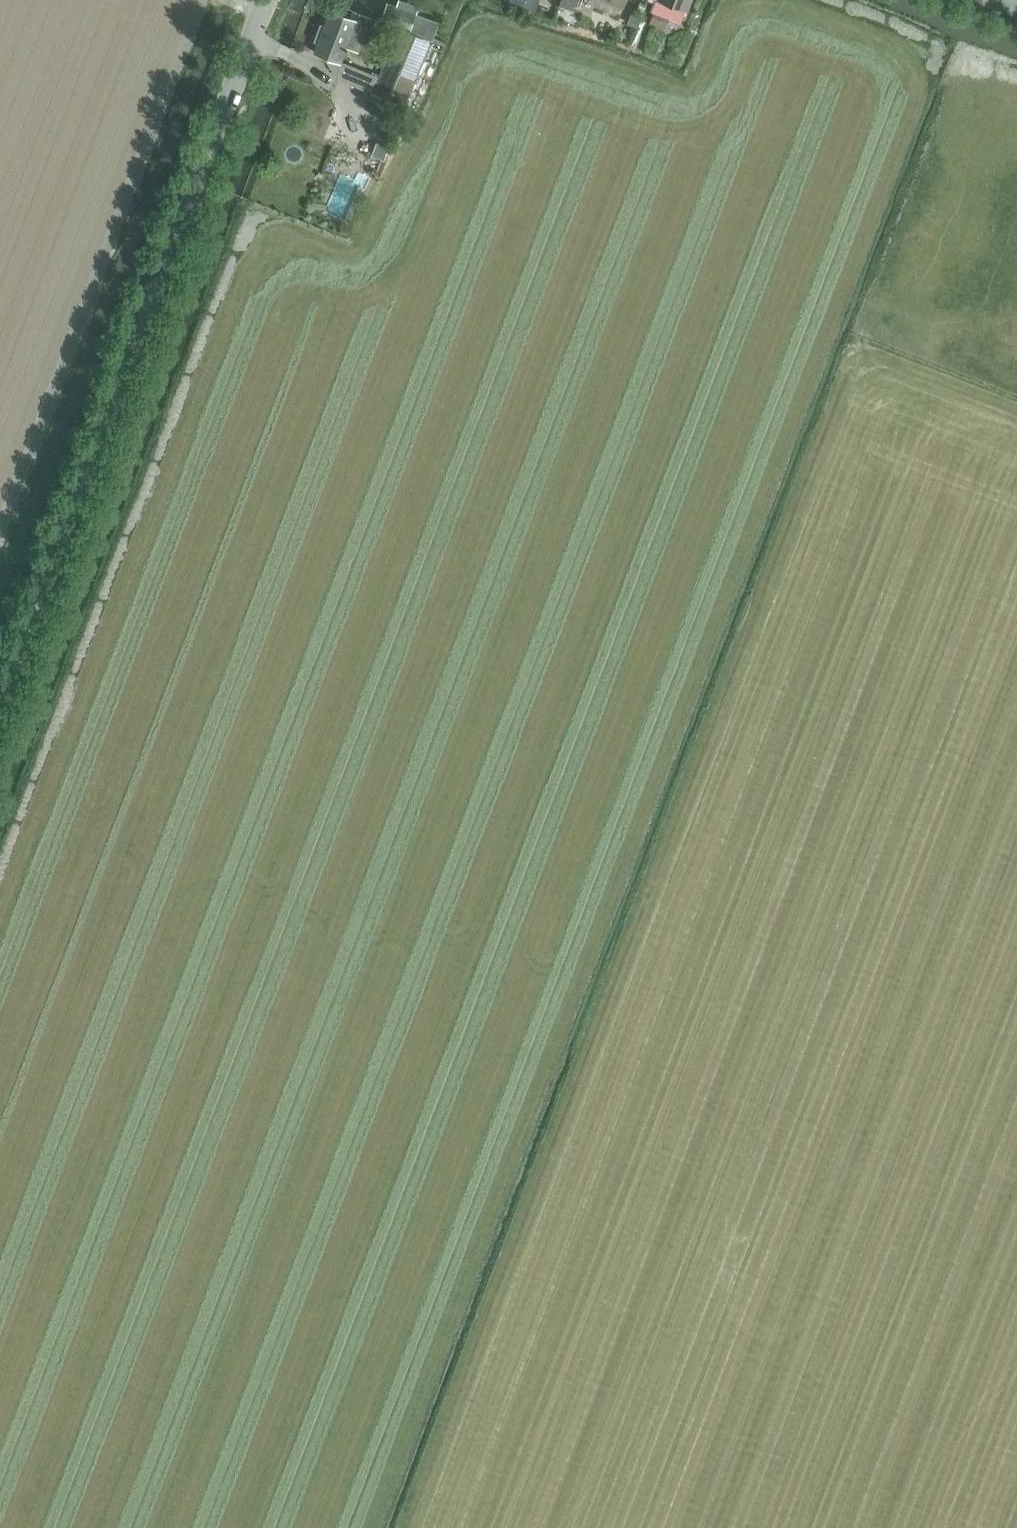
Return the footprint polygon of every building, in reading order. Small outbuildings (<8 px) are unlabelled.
[(523,5),(533,9),(536,0),(525,0),(523,5)] [(560,4),(573,9),(576,0),(561,0),(560,4)] [(691,0),(650,0),(655,1),(654,2),(658,3),(655,11),(650,22),(664,27),(668,17),(681,22),(685,9),(687,10),(691,0)] [(388,3),(383,19),(413,29),(418,14),(397,6),(388,3)] [(330,13),(315,51),(330,57),(328,62),(336,74),(340,76),(339,77),(371,91),(377,76),(342,62),(357,23),(330,13)] [(641,20),(632,43),(644,48),(652,25),(641,20)] [(375,91),(409,105),(433,45),(398,31),(375,91)] [(343,169),(325,211),(348,220),(365,178),(343,169)]
